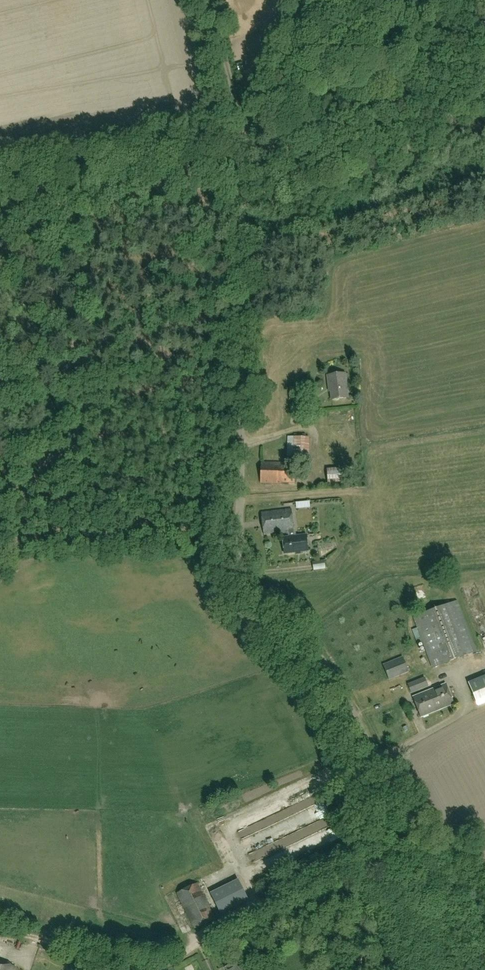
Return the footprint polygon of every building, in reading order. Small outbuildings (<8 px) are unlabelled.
[(344,374),(327,376),(328,388),(330,388),(331,400),(347,399),(344,374)] [(301,389),(291,388),(290,400),(301,401),(300,409),(308,410),(309,400),(300,399),(301,389)] [(293,437),(293,457),(308,458),(309,438),(293,437)] [(261,463),(260,483),(282,484),(282,483),(295,483),(296,464),(261,463)] [(328,484),(345,482),(343,469),(326,470),(328,484)] [(288,532),(293,531),(294,531),(291,509),(261,513),(264,534),(288,532)] [(293,531),(288,532),(288,538),(283,538),(285,554),(308,551),(306,536),(294,537),(293,531)] [(325,560),(312,561),(313,570),(326,569),(325,560)] [(476,651),(457,602),(414,618),(433,668),(476,651)] [(408,672),(402,658),(383,665),(389,680),(408,672)] [(478,706),(484,703),(484,677),(469,683),(478,706)] [(425,679),(408,685),(411,693),(428,686),(425,679)] [(445,684),(433,689),(438,701),(435,703),(438,711),(453,704),(445,684)] [(438,701),(433,689),(413,697),(421,717),(438,711),(435,703),(438,701)] [(221,912),(251,899),(243,882),(222,892),(216,880),(208,884),(221,912)] [(177,894),(194,929),(215,919),(198,884),(177,894)] [(225,968),(226,969),(246,969),(240,960),(225,968)] [(14,967),(0,962),(0,969),(13,969),(14,967)]
